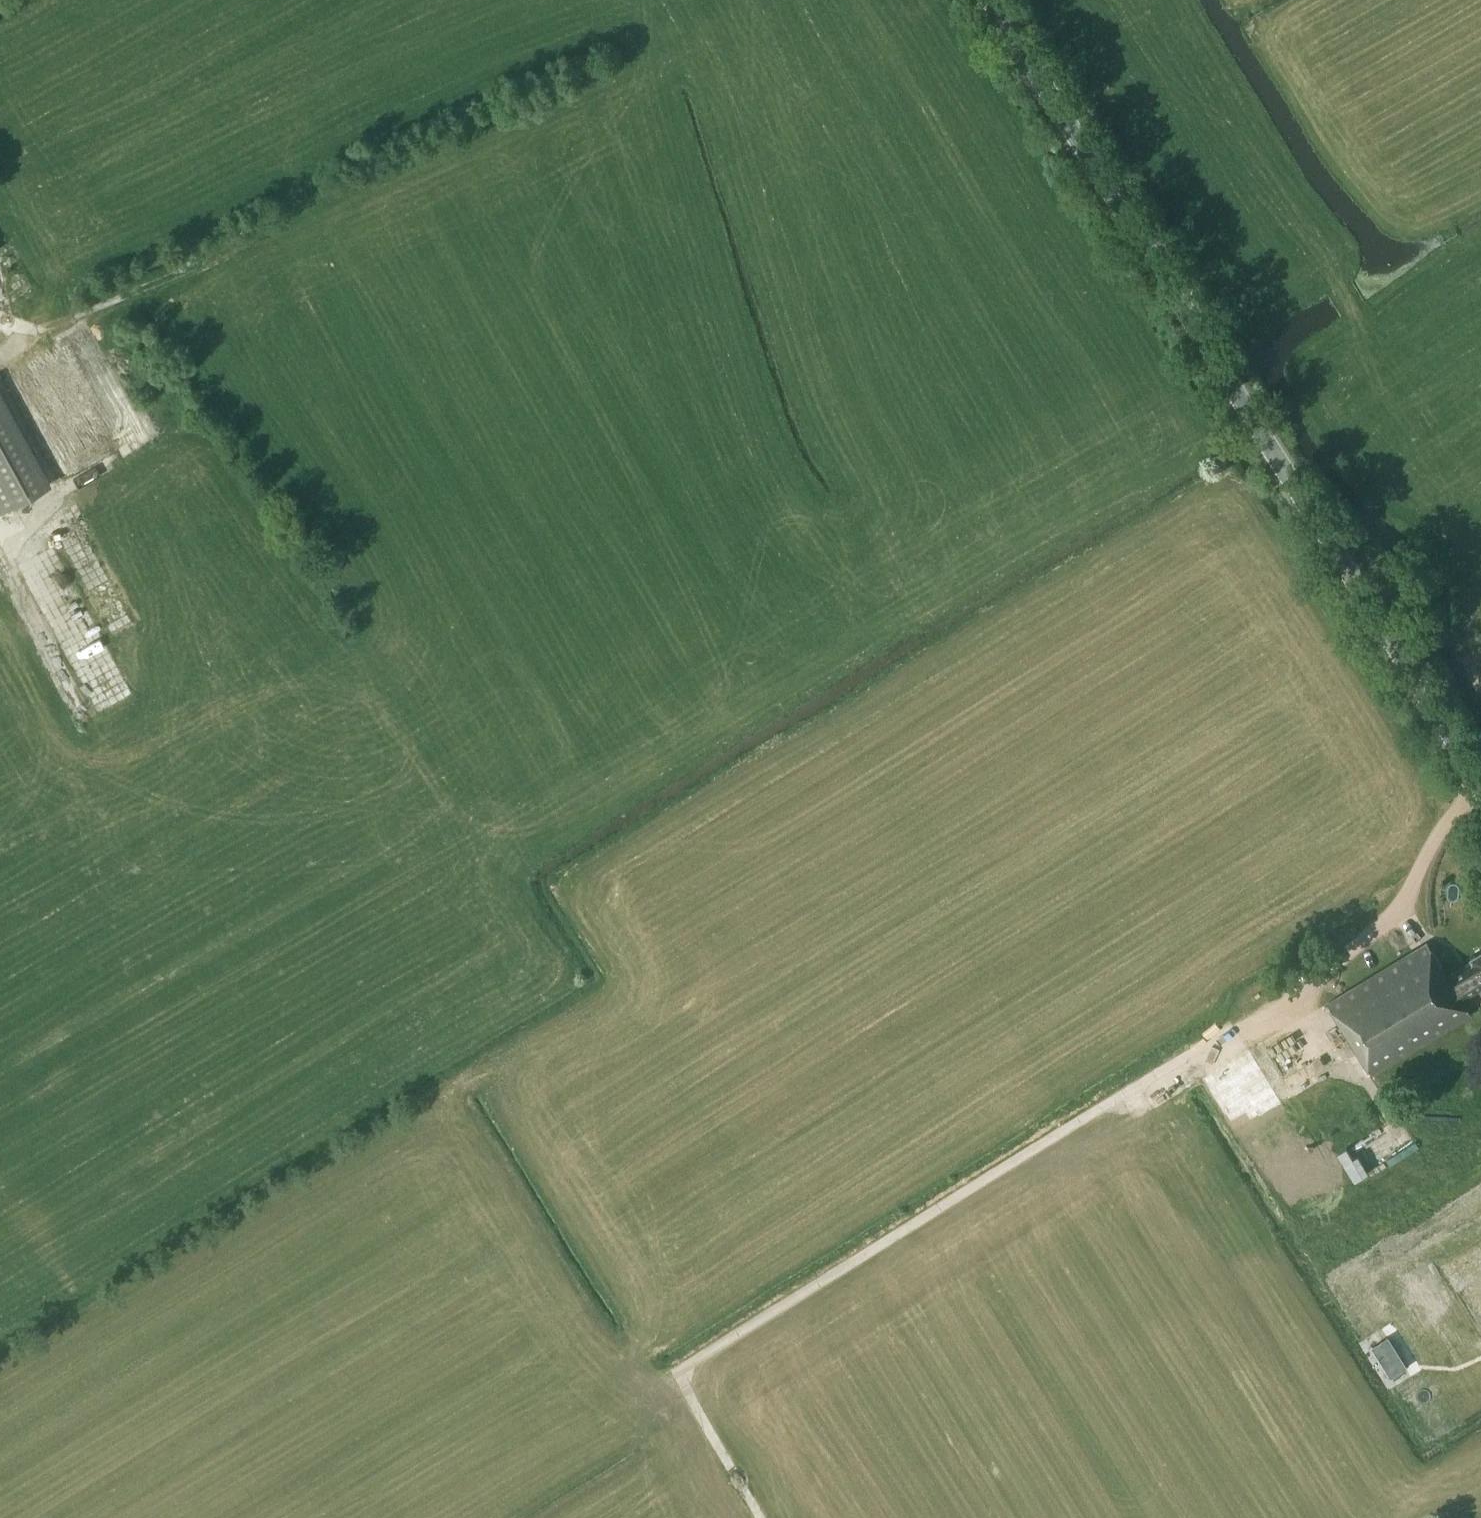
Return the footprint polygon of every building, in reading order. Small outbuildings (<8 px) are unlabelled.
[(51,483),(0,391),(0,512),(51,483)] [(108,643),(75,659),(99,708),(132,692),(108,643)] [(1328,1002),(1372,1073),(1472,1013),(1463,999),(1480,987),(1480,955),(1457,970),(1449,976),(1428,942),(1328,1002)] [(1315,1174),(1326,1194),(1350,1181),(1339,1161),(1315,1174)] [(1388,1337),(1373,1347),(1392,1377),(1408,1367),(1388,1337)]
